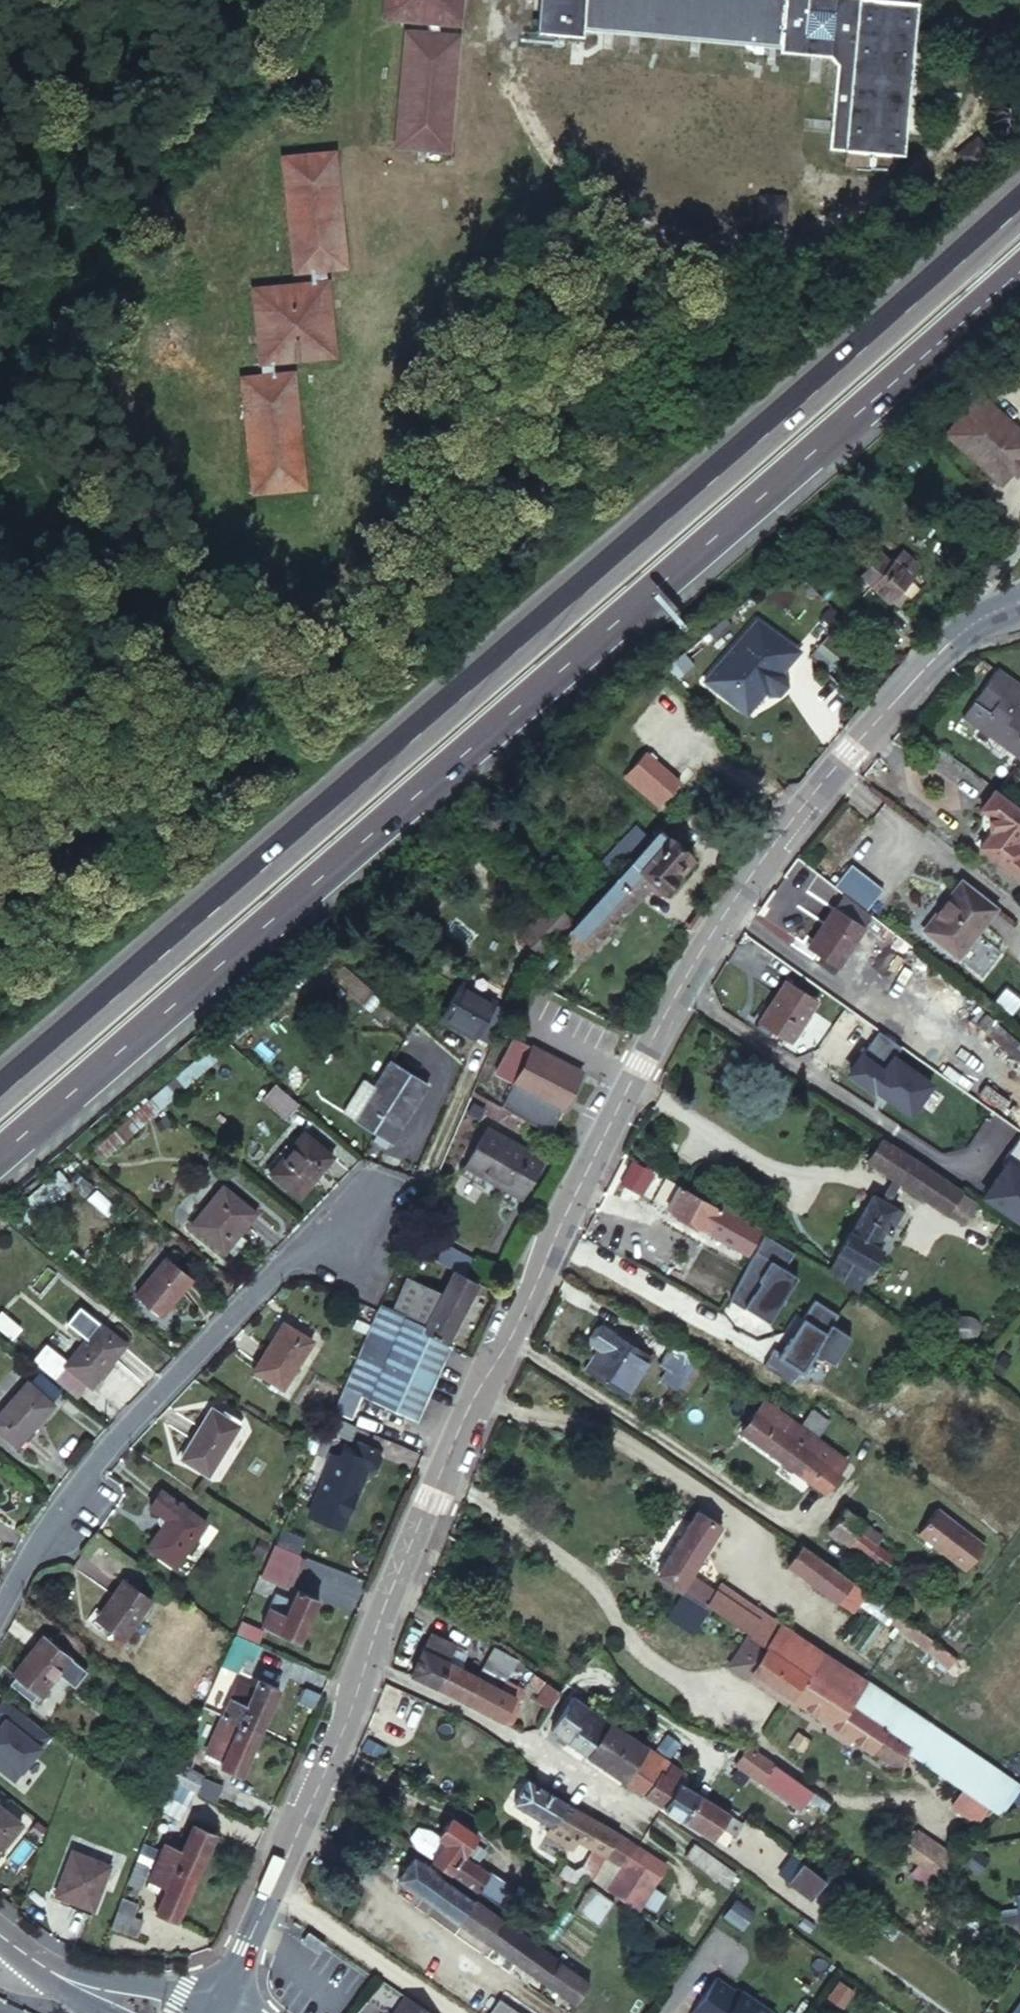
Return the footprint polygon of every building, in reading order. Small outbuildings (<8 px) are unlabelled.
[(379,6),(457,15),(459,0),(380,0),(379,6)] [(534,30),(579,36),(579,21),(778,45),(783,0),(537,0),(534,30)] [(857,4),(841,156),(898,164),(916,13),(857,4)] [(404,26),(390,140),(440,147),(456,33),(404,26)] [(954,183),(978,184),(993,170),(991,156),(958,151),(954,183)] [(282,153),(286,268),(338,268),(334,155),(282,153)] [(243,286),(245,357),(320,359),(317,282),(243,286)] [(225,377),(226,492),(282,492),(282,374),(225,377)] [(981,396),(968,411),(946,435),(1002,485),(1013,473),(1019,465),(1019,431),(981,396)] [(897,561),(913,574),(921,566),(905,552),(897,561)] [(880,581),(874,587),(883,595),(893,604),(916,577),(913,574),(897,561),(880,581)] [(787,567),(775,578),(783,588),(797,575),(787,567)] [(883,595),(874,587),(870,593),(879,600),(883,595)] [(706,685),(743,716),(761,695),(765,697),(770,701),(778,701),(785,692),(784,684),(779,680),(776,677),(794,655),(758,624),(706,685)] [(840,626),(823,646),(836,657),(846,647),(854,638),(840,626)] [(858,642),(854,638),(846,647),(850,651),(858,642)] [(858,642),(850,651),(855,654),(862,646),(858,642)] [(846,647),(836,657),(845,666),(855,654),(850,651),(846,647)] [(798,658),(794,655),(776,677),(779,680),(798,658)] [(676,665),(667,673),(678,685),(687,677),(676,665)] [(998,669),(976,701),(992,712),(982,727),(1019,756),(1019,701),(1019,700),(1019,685),(998,669)] [(761,695),(743,716),(746,719),(765,697),(761,695)] [(734,725),(724,734),(735,746),(744,736),(734,725)] [(648,752),(630,772),(664,802),(682,782),(648,752)] [(664,802),(630,772),(626,776),(660,806),(664,802)] [(980,808),(989,814),(993,828),(982,843),(1012,866),(1019,854),(1019,846),(1016,843),(1019,837),(1019,808),(994,789),(980,808)] [(603,864),(618,877),(653,838),(638,825),(603,864)] [(579,920),(570,930),(580,939),(585,943),(592,936),(598,942),(618,919),(614,915),(640,885),(657,900),(663,892),(669,893),(674,887),(672,882),(675,878),(670,874),(686,855),(659,832),(653,838),(618,877),(579,920)] [(1012,866),(1019,872),(1019,854),(1012,866)] [(670,874),(675,878),(691,860),(686,855),(670,874)] [(836,890),(869,915),(887,890),(854,865),(836,890)] [(963,882),(927,929),(960,955),(997,909),(963,882)] [(570,930),(579,920),(558,901),(528,935),(549,954),(560,942),(570,930)] [(827,903),(801,941),(830,961),(856,922),(827,903)] [(580,939),(570,930),(560,942),(566,948),(571,943),(574,946),(580,939)] [(592,936),(585,943),(592,949),(598,942),(592,936)] [(475,1033),(496,1001),(462,980),(441,1012),(475,1033)] [(778,980),(756,1013),(767,1021),(763,1026),(782,1038),(808,999),(778,980)] [(508,1009),(496,1001),(475,1033),(487,1042),(508,1009)] [(902,1047),(880,1031),(850,1073),(874,1090),(875,1088),(912,1113),(931,1085),(894,1059),(902,1047)] [(583,1077),(514,1039),(494,1076),(564,1113),(583,1077)] [(392,1058),(355,1118),(392,1140),(429,1081),(392,1058)] [(288,1118),(299,1101),(273,1085),(262,1102),(288,1118)] [(302,1133),(270,1172),(300,1197),(332,1157),(302,1133)] [(485,1133),(464,1173),(521,1204),(542,1164),(485,1133)] [(881,1139),(868,1161),(950,1214),(964,1193),(881,1139)] [(1006,1159),(1013,1164),(1002,1179),(999,1177),(987,1194),(1019,1217),(1019,1139),(1006,1159)] [(680,1186),(666,1179),(654,1201),(668,1209),(680,1186)] [(221,1186),(189,1226),(224,1253),(256,1213),(221,1186)] [(668,1209),(708,1231),(720,1209),(693,1193),(680,1186),(668,1209)] [(878,1193),(831,1271),(859,1290),(882,1250),(874,1245),(881,1235),(892,1215),(898,1206),(878,1193)] [(905,1211),(898,1206),(892,1215),(899,1220),(905,1211)] [(735,1245),(747,1223),(720,1209),(708,1231),(735,1245)] [(892,1215),(881,1235),(888,1239),(899,1220),(892,1215)] [(761,1231),(747,1223),(735,1245),(749,1253),(761,1231)] [(888,1239),(881,1235),(874,1245),(882,1250),(888,1239)] [(769,1238),(733,1303),(748,1312),(750,1306),(774,1319),(772,1323),(773,1323),(799,1276),(785,1268),(794,1252),(769,1238)] [(448,1245),(439,1262),(441,1264),(455,1271),(469,1279),(479,1261),(448,1245)] [(163,1258),(134,1293),(161,1316),(191,1280),(163,1258)] [(455,1271),(441,1264),(430,1287),(442,1294),(455,1271)] [(478,1283),(469,1279),(455,1271),(442,1294),(424,1326),(421,1331),(445,1344),(478,1283)] [(442,1294),(430,1287),(427,1285),(410,1318),(424,1326),(442,1294)] [(819,1300),(781,1358),(804,1372),(806,1369),(810,1363),(823,1343),(841,1314),(819,1300)] [(389,1312),(378,1309),(375,1316),(385,1320),(389,1312)] [(375,1316),(370,1327),(373,1329),(405,1343),(410,1331),(385,1320),(375,1316)] [(940,1317),(941,1339),(972,1339),(979,1334),(980,1331),(980,1323),(975,1317),(972,1317),(940,1317)] [(285,1323),(255,1370),(282,1387),(312,1340),(285,1323)] [(99,1325),(65,1367),(93,1388),(127,1345),(99,1325)] [(655,1360),(605,1328),(594,1345),(602,1351),(589,1372),(631,1399),(655,1360)] [(348,1385),(346,1384),(333,1412),(377,1432),(390,1402),(414,1347),(405,1343),(373,1329),(348,1385)] [(414,1347),(390,1402),(415,1414),(445,1344),(421,1331),(414,1347)] [(702,1357),(678,1342),(662,1366),(688,1382),(694,1373),(702,1357)] [(831,1349),(823,1343),(810,1363),(814,1366),(819,1370),(831,1349)] [(776,1383),(765,1400),(804,1424),(814,1410),(776,1383)] [(0,1417),(0,1436),(18,1450),(54,1407),(26,1385),(0,1417)] [(682,1391),(675,1387),(670,1393),(678,1398),(682,1391)] [(687,1395),(682,1391),(678,1398),(683,1402),(687,1395)] [(804,1424),(765,1400),(742,1432),(779,1458),(804,1424)] [(213,1409),(181,1460),(208,1476),(240,1426),(213,1409)] [(356,1426),(332,1416),(326,1428),(333,1431),(350,1439),(356,1426)] [(815,1485),(840,1450),(804,1424),(779,1458),(815,1485)] [(333,1431),(326,1428),(323,1435),(330,1438),(333,1431)] [(326,1475),(314,1502),(347,1517),(367,1469),(375,1468),(381,1453),(378,1448),(360,1440),(356,1447),(345,1443),(340,1454),(351,1459),(341,1482),(326,1475)] [(815,1485),(838,1501),(852,1480),(862,1466),(840,1450),(815,1485)] [(181,1505),(149,1549),(175,1568),(208,1524),(181,1505)] [(869,1524),(848,1508),(832,1530),(852,1545),(865,1528),(869,1524)] [(942,1511),(922,1536),(967,1571),(986,1545),(942,1511)] [(695,1523),(661,1573),(683,1588),(692,1575),(724,1527),(703,1512),(695,1523)] [(865,1528),(852,1545),(888,1572),(893,1565),(898,1558),(880,1544),(882,1542),(865,1528)] [(792,1562),(804,1545),(782,1529),(769,1547),(792,1562)] [(282,1530),(276,1544),(299,1554),(305,1540),(282,1530)] [(302,1556),(276,1544),(268,1562),(284,1569),(294,1574),(302,1556)] [(853,1611),(868,1590),(837,1569),(804,1545),(792,1562),(789,1566),(853,1611)] [(284,1569),(268,1562),(262,1578),(277,1584),(284,1569)] [(753,1635),(762,1622),(692,1575),(683,1588),(753,1635)] [(126,1579),(98,1619),(126,1639),(154,1600),(126,1579)] [(270,1608),(265,1619),(262,1625),(301,1642),(320,1599),(298,1590),(287,1615),(270,1608)] [(948,1648),(939,1642),(895,1610),(888,1621),(940,1658),(948,1648)] [(755,1636),(754,1639),(770,1650),(785,1627),(768,1615),(762,1622),(753,1635),(755,1636)] [(988,1643),(956,1619),(939,1642),(948,1648),(972,1665),(988,1643)] [(809,1677),(828,1691),(844,1666),(785,1627),(770,1650),(809,1677)] [(433,1634),(415,1676),(471,1706),(478,1692),(491,1698),(497,1686),(481,1678),(451,1662),(458,1645),(433,1634)] [(262,1646),(237,1635),(230,1652),(247,1659),(254,1663),(262,1646)] [(770,1650),(754,1639),(755,1636),(753,1635),(732,1666),(750,1679),(754,1674),(770,1650)] [(46,1637),(15,1673),(41,1695),(72,1659),(46,1637)] [(972,1665),(948,1648),(940,1658),(948,1664),(944,1669),(961,1681),(972,1665)] [(519,1663),(497,1649),(484,1672),(507,1685),(519,1663)] [(809,1677),(770,1650),(754,1674),(794,1701),(809,1677)] [(247,1659),(230,1652),(223,1665),(241,1673),(247,1659)] [(852,1707),(866,1685),(868,1683),(844,1666),(828,1691),(852,1707)] [(525,1676),(530,1670),(526,1667),(521,1673),(525,1676)] [(521,1682),(539,1693),(547,1682),(530,1670),(525,1676),(521,1682)] [(507,1685),(484,1672),(481,1678),(497,1686),(504,1690),(507,1685)] [(794,1701),(754,1674),(750,1679),(790,1706),(794,1701)] [(887,1732),(852,1707),(828,1691),(809,1677),(794,1701),(874,1755),(889,1733),(887,1732)] [(224,1709),(222,1715),(241,1723),(261,1732),(279,1690),(259,1681),(248,1706),(229,1698),(224,1709)] [(536,1698),(552,1709),(563,1693),(547,1682),(539,1693),(536,1698)] [(889,1733),(910,1747),(926,1725),(866,1685),(852,1707),(887,1732),(889,1733)] [(478,1692),(471,1706),(504,1723),(517,1697),(504,1690),(497,1686),(491,1698),(478,1692)] [(576,1695),(553,1730),(569,1741),(592,1706),(576,1695)] [(0,1709),(0,1728),(2,1730),(0,1732),(0,1770),(14,1781),(52,1734),(8,1699),(0,1709)] [(592,1706),(569,1741),(588,1755),(612,1720),(592,1706)] [(214,1720),(218,1723),(222,1715),(217,1713),(214,1720)] [(210,1741),(229,1749),(241,1723),(222,1715),(218,1723),(210,1741)] [(631,1732),(612,1720),(588,1755),(607,1767),(631,1732)] [(242,1775),(261,1732),(241,1723),(229,1749),(221,1767),(242,1775)] [(631,1732),(607,1767),(627,1780),(651,1746),(631,1732)] [(907,1752),(910,1747),(889,1733),(874,1755),(895,1770),(907,1752)] [(950,1738),(929,1768),(983,1807),(1004,1777),(950,1738)] [(671,1759),(651,1746),(627,1780),(647,1793),(671,1759)] [(758,1754),(749,1748),(737,1765),(803,1811),(815,1794),(758,1754)] [(185,1753),(181,1763),(195,1769),(200,1759),(185,1753)] [(647,1793),(665,1806),(666,1805),(681,1781),(688,1771),(671,1759),(647,1793)] [(198,1789),(205,1773),(195,1769),(181,1763),(174,1778),(198,1789)] [(192,1805),(198,1789),(174,1778),(167,1793),(183,1800),(192,1805)] [(569,1805),(530,1780),(516,1801),(556,1826),(569,1805)] [(703,1795),(681,1781),(666,1805),(687,1818),(703,1795)] [(176,1815),(183,1800),(167,1793),(161,1808),(176,1815)] [(703,1795),(687,1818),(716,1839),(732,1814),(703,1795)] [(2,1849),(24,1821),(0,1802),(0,1847),(2,1849)] [(569,1805),(556,1826),(608,1857),(619,1840),(621,1837),(569,1805)] [(732,1814),(716,1839),(727,1845),(743,1821),(732,1814)] [(446,1842),(433,1861),(453,1874),(463,1858),(478,1835),(453,1819),(439,1838),(446,1842)] [(163,1856),(160,1861),(197,1877),(215,1834),(196,1826),(184,1852),(168,1844),(163,1856)] [(919,1827),(902,1850),(935,1875),(952,1852),(919,1827)] [(619,1840),(608,1857),(624,1867),(635,1851),(619,1840)] [(146,1842),(142,1853),(155,1858),(158,1854),(161,1849),(146,1842)] [(636,1910),(664,1871),(635,1851),(624,1867),(607,1890),(636,1910)] [(975,1851),(965,1863),(976,1872),(987,1860),(975,1851)] [(72,1854),(57,1892),(95,1907),(110,1868),(72,1854)] [(152,1866),(158,1867),(160,1861),(155,1858),(152,1866)] [(463,1858),(453,1874),(479,1891),(489,1876),(463,1858)] [(414,1859),(399,1881),(450,1920),(461,1927),(468,1932),(576,2006),(589,1986),(574,1976),(433,1875),(434,1873),(414,1859)] [(805,1859),(788,1882),(812,1899),(820,1888),(828,1876),(805,1859)] [(160,1861),(158,1867),(152,1880),(168,1887),(156,1912),(177,1922),(197,1877),(160,1861)] [(729,1884),(735,1872),(715,1861),(708,1873),(729,1884)] [(591,1870),(587,1876),(592,1879),(597,1874),(591,1870)] [(489,1876),(479,1891),(489,1899),(495,1889),(503,1878),(492,1871),(489,1876)] [(828,1876),(820,1888),(827,1893),(835,1881),(828,1876)] [(513,1885),(503,1878),(495,1889),(506,1897),(513,1885)] [(119,1911),(135,1918),(140,1906),(123,1899),(119,1911)] [(135,1918),(119,1911),(112,1929),(136,1939),(143,1921),(135,1918)] [(996,1918),(1019,1933),(1019,1914),(996,1918)] [(769,1923),(764,1930),(770,1935),(775,1927),(769,1923)] [(328,1942),(310,1930),(303,1941),(321,1953),(328,1942)] [(577,1972),(574,1976),(589,1986),(576,2006),(584,2012),(600,1988),(577,1972)] [(777,2010),(743,1991),(737,1992),(717,1981),(693,2012),(776,2012),(777,2010)] [(528,2010),(503,1994),(491,2012),(525,2012),(528,2010)] [(397,2012),(433,2012),(408,1997),(397,2012)]
